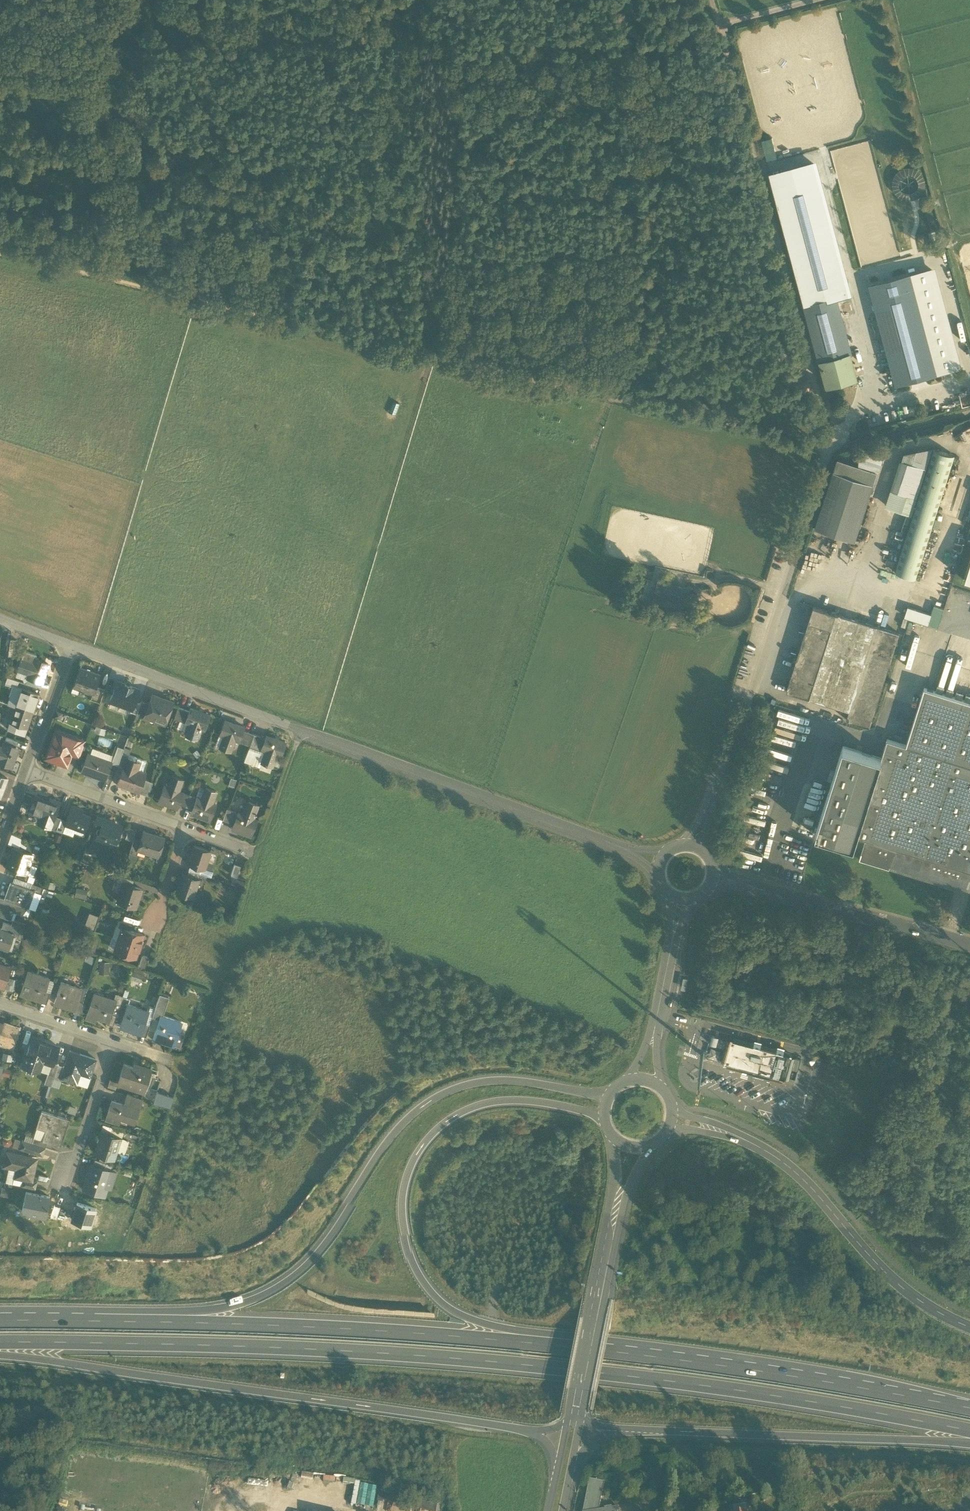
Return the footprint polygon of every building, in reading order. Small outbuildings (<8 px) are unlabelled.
[(772,137),(762,140),(767,159),(777,156),(772,137)] [(771,175),(777,198),(820,187),(814,163),(771,175)] [(892,180),(892,185),(893,190),(896,194),(900,198),(905,200),(910,200),(916,198),(921,194),(925,189),(926,182),(924,176),(920,171),(914,167),(908,167),(902,168),(898,171),(894,175),(892,180)] [(849,292),(820,187),(777,198),(805,303),(835,296),(849,292)] [(958,366),(932,270),(873,285),(898,382),(958,366)] [(850,353),(835,296),(805,303),(821,361),(850,353)] [(821,361),(827,384),(856,377),(850,353),(821,361)] [(892,490),(915,497),(931,448),(904,453),(892,490)] [(895,572),(916,578),(955,454),(933,448),(895,572)] [(859,452),(859,465),(877,471),(884,454),(884,452),(859,452)] [(838,457),(834,470),(873,483),(877,471),(859,465),(838,457)] [(855,541),(873,483),(834,470),(833,470),(815,528),(855,541)] [(934,604),(931,612),(907,605),(904,616),(939,626),(944,607),(934,604)] [(810,621),(833,628),(838,613),(815,606),(810,621)] [(838,613),(833,628),(815,683),(811,698),(849,710),(876,625),(838,613)] [(810,621),(793,676),(815,683),(833,628),(810,621)] [(899,632),(876,625),(849,710),(846,719),(869,726),(899,632)] [(24,649),(21,658),(33,662),(34,659),(36,654),(24,649)] [(48,664),(34,659),(33,662),(21,658),(17,669),(29,673),(28,677),(39,681),(42,682),(48,664)] [(82,690),(92,694),(96,685),(99,675),(80,668),(73,687),(82,690)] [(811,698),(815,683),(793,676),(788,691),(811,698)] [(10,684),(16,686),(18,680),(7,677),(5,684),(9,685),(10,684)] [(26,683),(37,687),(39,681),(28,677),(26,683)] [(139,688),(117,680),(110,699),(111,699),(132,707),(134,700),(139,688)] [(12,731),(25,735),(39,694),(16,686),(10,684),(9,685),(6,694),(11,695),(8,704),(15,706),(9,727),(13,728),(12,731)] [(969,700),(969,693),(937,684),(935,690),(969,700)] [(90,699),(99,703),(104,688),(96,685),(92,694),(90,699)] [(81,695),(82,690),(73,687),(71,692),(81,695)] [(907,744),(969,764),(969,701),(925,687),(907,744)] [(156,721),(164,724),(172,701),(153,693),(149,703),(145,714),(146,713),(157,717),(156,720),(156,721)] [(127,710),(130,711),(132,707),(111,699),(108,707),(126,714),(127,710)] [(140,702),(134,700),(132,707),(130,711),(136,713),(140,703),(140,702)] [(140,702),(140,703),(136,713),(144,716),(145,714),(149,703),(141,700),(140,702)] [(174,719),(185,722),(189,711),(178,707),(174,719)] [(186,735),(196,739),(200,728),(204,729),(209,715),(190,709),(189,711),(185,722),(190,724),(186,735)] [(219,747),(230,751),(234,740),(238,742),(243,731),(244,728),(225,721),(220,735),(223,736),(219,747)] [(45,758),(67,765),(71,753),(72,750),(77,737),(76,737),(74,743),(67,740),(69,734),(55,729),(45,758)] [(238,742),(249,746),(253,735),(243,731),(238,742)] [(76,737),(69,734),(67,740),(74,743),(76,737)] [(265,739),(253,735),(249,746),(261,750),(265,739)] [(262,762),(272,766),(276,755),(280,756),(285,742),(266,736),(265,739),(261,750),(265,752),(262,762)] [(4,743),(15,747),(17,741),(6,737),(4,743)] [(72,750),(81,753),(85,740),(77,737),(72,750)] [(866,838),(895,847),(889,866),(890,866),(956,887),(958,883),(969,887),(969,764),(907,744),(887,738),(881,757),(856,835),(866,838)] [(10,766),(18,748),(15,747),(4,743),(2,747),(0,747),(0,762),(10,766)] [(112,762),(117,765),(122,753),(124,747),(118,745),(112,761),(112,762)] [(853,845),(856,835),(881,757),(844,745),(816,833),(853,845)] [(246,756),(262,762),(265,752),(261,750),(249,746),(246,756)] [(81,771),(106,780),(112,762),(112,761),(88,752),(81,771)] [(128,755),(122,753),(117,765),(123,767),(126,760),(126,758),(127,758),(128,755)] [(117,784),(139,792),(143,779),(143,778),(146,772),(134,768),(136,764),(126,760),(123,767),(117,784)] [(159,799),(178,806),(179,804),(179,803),(178,803),(182,792),(178,791),(182,779),(172,775),(168,787),(164,786),(159,799)] [(139,792),(148,795),(153,782),(143,779),(139,792)] [(191,811),(211,818),(216,804),(212,802),(216,792),(205,788),(201,799),(196,798),(192,808),(191,811)] [(179,803),(185,806),(189,795),(182,792),(178,803),(179,803)] [(196,798),(189,795),(185,806),(192,808),(196,798)] [(40,824),(51,828),(55,816),(61,801),(54,799),(53,802),(36,796),(30,812),(43,817),(40,824)] [(233,827),(251,834),(257,819),(253,818),(258,805),(247,801),(243,814),(238,813),(234,824),(233,827)] [(65,824),(84,831),(90,816),(79,812),(80,809),(71,806),(66,820),(64,824),(65,824)] [(223,819),(234,824),(238,813),(227,809),(223,819)] [(51,828),(56,830),(61,818),(55,816),(51,828)] [(93,827),(100,829),(104,818),(97,816),(93,827)] [(66,820),(61,818),(56,830),(62,832),(65,824),(64,824),(66,820)] [(93,843),(103,846),(106,837),(109,838),(108,841),(116,844),(122,829),(114,826),(115,822),(104,818),(100,829),(99,831),(98,830),(93,843)] [(125,839),(133,841),(134,838),(136,830),(129,828),(125,839)] [(139,849),(159,856),(164,839),(144,832),(141,840),(138,849),(139,849)] [(8,842),(18,846),(21,837),(12,833),(8,842)] [(141,840),(134,838),(133,841),(129,853),(137,855),(139,849),(138,849),(141,840)] [(889,869),(890,866),(889,866),(895,847),(866,838),(859,859),(889,869)] [(184,862),(201,867),(207,850),(190,844),(184,862)] [(16,870),(26,874),(26,873),(34,853),(14,846),(6,867),(16,870)] [(231,874),(236,876),(240,864),(235,863),(231,874)] [(206,875),(201,873),(188,869),(186,875),(199,879),(204,881),(206,875)] [(14,876),(26,881),(28,874),(26,873),(26,874),(16,870),(14,876)] [(124,882),(132,885),(134,879),(122,875),(119,874),(118,880),(124,882)] [(176,891),(193,897),(199,879),(186,875),(182,874),(176,891)] [(12,882),(24,886),(26,881),(14,876),(12,882)] [(31,883),(38,885),(40,879),(33,877),(31,882),(31,883)] [(10,881),(4,898),(23,905),(26,906),(28,907),(31,899),(24,896),(27,888),(24,886),(12,882),(10,881)] [(117,901),(136,907),(142,888),(132,885),(124,882),(120,894),(119,893),(117,901)] [(38,885),(31,883),(29,889),(40,893),(43,887),(38,885)] [(956,887),(969,892),(969,887),(958,883),(956,887)] [(75,896),(86,897),(87,888),(76,886),(75,896)] [(23,905),(4,898),(0,896),(0,915),(10,919),(13,910),(20,913),(23,905)] [(12,919),(11,924),(15,926),(21,928),(22,928),(24,923),(12,919)] [(122,927),(130,930),(131,924),(120,920),(118,927),(122,928),(122,927)] [(13,933),(15,926),(11,924),(3,922),(1,929),(13,933)] [(12,935),(18,937),(21,928),(15,926),(13,933),(12,935)] [(122,928),(118,939),(140,946),(143,934),(130,930),(122,927),(122,928)] [(1,943),(9,946),(12,935),(13,933),(1,929),(0,928),(0,946),(1,943)] [(31,943),(34,947),(39,942),(32,934),(25,940),(30,945),(31,943)] [(136,957),(140,946),(118,939),(114,950),(136,957)] [(138,966),(145,968),(148,957),(142,955),(138,966)] [(109,973),(111,960),(100,959),(99,972),(109,973)] [(3,986),(9,967),(0,964),(0,985),(3,986)] [(42,998),(42,999),(45,990),(49,978),(28,971),(21,992),(42,998)] [(130,978),(140,980),(142,975),(132,972),(130,978)] [(5,987),(13,990),(15,978),(8,976),(5,987)] [(75,1009),(78,1001),(82,989),(62,982),(56,1003),(75,1009)] [(41,1001),(47,1003),(50,992),(45,990),(42,999),(42,998),(41,1001)] [(108,1020),(109,1021),(111,1012),(115,1000),(94,993),(87,1013),(108,1020)] [(153,1016),(159,1018),(160,1015),(163,1016),(169,997),(160,994),(153,1016)] [(74,1012),(80,1014),(83,1003),(78,1001),(75,1009),(74,1012)] [(141,1031),(142,1032),(145,1023),(149,1011),(128,1004),(121,1025),(141,1031)] [(107,1023),(113,1025),(117,1014),(111,1012),(109,1021),(108,1020),(107,1023)] [(184,1035),(177,1032),(181,1022),(163,1016),(160,1015),(159,1018),(153,1035),(174,1042),(174,1043),(180,1045),(184,1035)] [(4,1024),(0,1023),(0,1039),(3,1040),(2,1043),(12,1046),(19,1026),(4,1021),(4,1024)] [(140,1034),(146,1036),(150,1025),(145,1023),(142,1032),(141,1031),(140,1034)] [(734,1035),(733,1038),(754,1044),(754,1042),(761,1044),(760,1046),(777,1050),(777,1048),(784,1050),(783,1052),(790,1054),(791,1051),(784,1049),(785,1048),(778,1046),(778,1047),(761,1043),(762,1041),(755,1040),(755,1041),(734,1035)] [(23,1064),(35,1068),(38,1059),(52,1063),(53,1064),(53,1062),(59,1046),(43,1040),(42,1042),(32,1038),(23,1064)] [(733,1038),(731,1038),(730,1040),(724,1061),(724,1063),(726,1064),(783,1080),(785,1080),(785,1078),(792,1056),(792,1055),(790,1054),(783,1052),(784,1050),(777,1048),(777,1050),(760,1046),(761,1044),(754,1042),(754,1044),(733,1038)] [(721,1061),(724,1061),(730,1040),(727,1039),(721,1061)] [(62,1077),(73,1081),(76,1072),(90,1077),(96,1059),(80,1053),(80,1055),(70,1052),(65,1066),(61,1077),(62,1077)] [(795,1057),(792,1056),(785,1078),(789,1079),(795,1057)] [(798,1071),(801,1059),(795,1058),(792,1069),(798,1071)] [(48,1075),(53,1077),(58,1064),(53,1062),(53,1064),(52,1063),(48,1075)] [(118,1082),(144,1091),(151,1068),(138,1064),(137,1067),(124,1063),(118,1082)] [(65,1066),(58,1064),(53,1077),(61,1080),(62,1077),(61,1077),(65,1066)] [(783,1080),(726,1064),(725,1067),(782,1083),(783,1080)] [(153,1102),(164,1106),(168,1094),(157,1091),(153,1102)] [(128,1103),(139,1107),(142,1098),(127,1094),(125,1102),(128,1103)] [(174,1096),(168,1094),(164,1106),(170,1108),(174,1096)] [(121,1118),(134,1123),(139,1107),(128,1103),(127,1105),(124,1104),(112,1100),(107,1114),(121,1118)] [(47,1141),(60,1145),(65,1129),(64,1128),(67,1118),(42,1110),(38,1122),(47,1125),(43,1139),(42,1139),(47,1141)] [(120,1123),(121,1118),(107,1114),(106,1119),(120,1123)] [(38,1122),(34,1136),(43,1139),(47,1125),(38,1122)] [(109,1133),(111,1126),(103,1123),(100,1130),(102,1131),(109,1133)] [(122,1137),(124,1130),(111,1126),(109,1133),(122,1137)] [(129,1140),(138,1143),(140,1136),(124,1130),(122,1137),(129,1140)] [(110,1157),(115,1159),(118,1150),(122,1137),(109,1133),(102,1131),(95,1152),(100,1154),(110,1157)] [(31,1142),(34,1136),(26,1133),(24,1139),(31,1142)] [(10,1134),(1,1135),(2,1143),(12,1142),(10,1134)] [(19,1147),(21,1138),(15,1136),(12,1145),(19,1147)] [(34,1136),(31,1142),(45,1146),(47,1141),(42,1139),(43,1139),(34,1136)] [(122,1137),(118,1150),(124,1153),(129,1140),(122,1137)] [(21,1138),(19,1147),(42,1155),(45,1146),(31,1142),(24,1139),(21,1138)] [(23,1177),(31,1179),(32,1178),(36,1158),(28,1157),(28,1154),(6,1149),(3,1164),(8,1165),(10,1165),(10,1163),(19,1165),(16,1175),(23,1177)] [(108,1163),(110,1157),(100,1154),(98,1160),(106,1162),(108,1163)] [(93,1164),(104,1168),(106,1162),(98,1160),(95,1159),(93,1164)] [(5,1180),(12,1181),(14,1175),(16,1175),(19,1165),(10,1163),(10,1165),(8,1165),(5,1180)] [(84,1188),(105,1195),(107,1187),(108,1185),(104,1184),(108,1169),(104,1168),(93,1164),(91,1164),(84,1188)] [(117,1172),(108,1169),(104,1184),(108,1185),(107,1187),(111,1188),(117,1172)] [(23,1177),(16,1175),(14,1175),(12,1181),(21,1183),(23,1177)] [(21,1183),(35,1186),(37,1179),(32,1178),(31,1179),(23,1177),(21,1183)] [(49,1195),(26,1190),(22,1209),(45,1214),(49,1195)] [(95,1207),(77,1201),(72,1218),(90,1224),(95,1207)] [(60,1206),(54,1203),(50,1215),(56,1217),(60,1206)] [(584,1510),(599,1510),(602,1497),(598,1496),(601,1483),(605,1484),(605,1483),(590,1480),(584,1510)] [(241,1484),(238,1499),(249,1501),(253,1487),(241,1484)] [(420,1500),(420,1510),(433,1510),(436,1510),(437,1501),(420,1500)]
